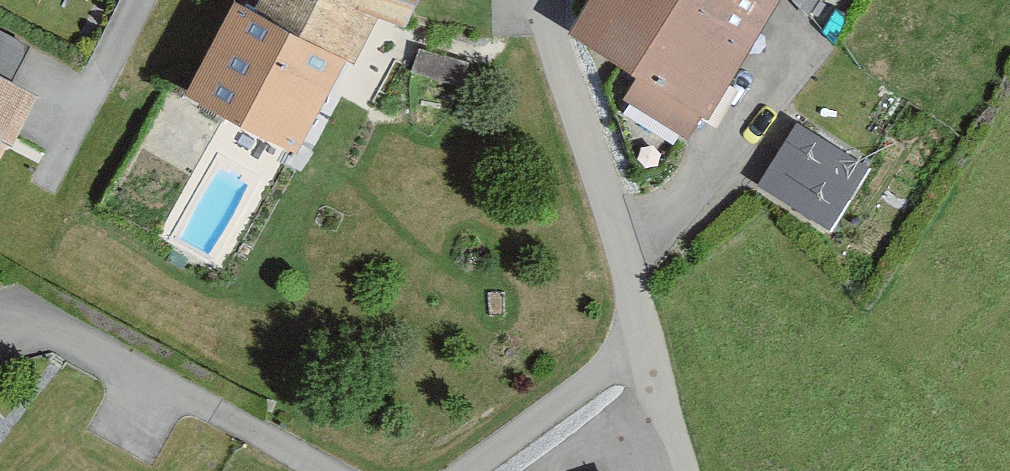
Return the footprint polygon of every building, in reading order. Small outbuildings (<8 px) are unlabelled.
[(261,18),(244,9),(196,98),(304,156),(377,21),(404,36),(423,0),(271,0),(261,18)] [(579,42),(638,77),(622,103),(688,142),(702,118),(714,125),(788,0),(604,0),(579,42)] [(0,81),(0,162),(7,149),(18,155),(44,104),(0,81)] [(756,194),(830,236),(866,173),(792,131),(756,194)]
